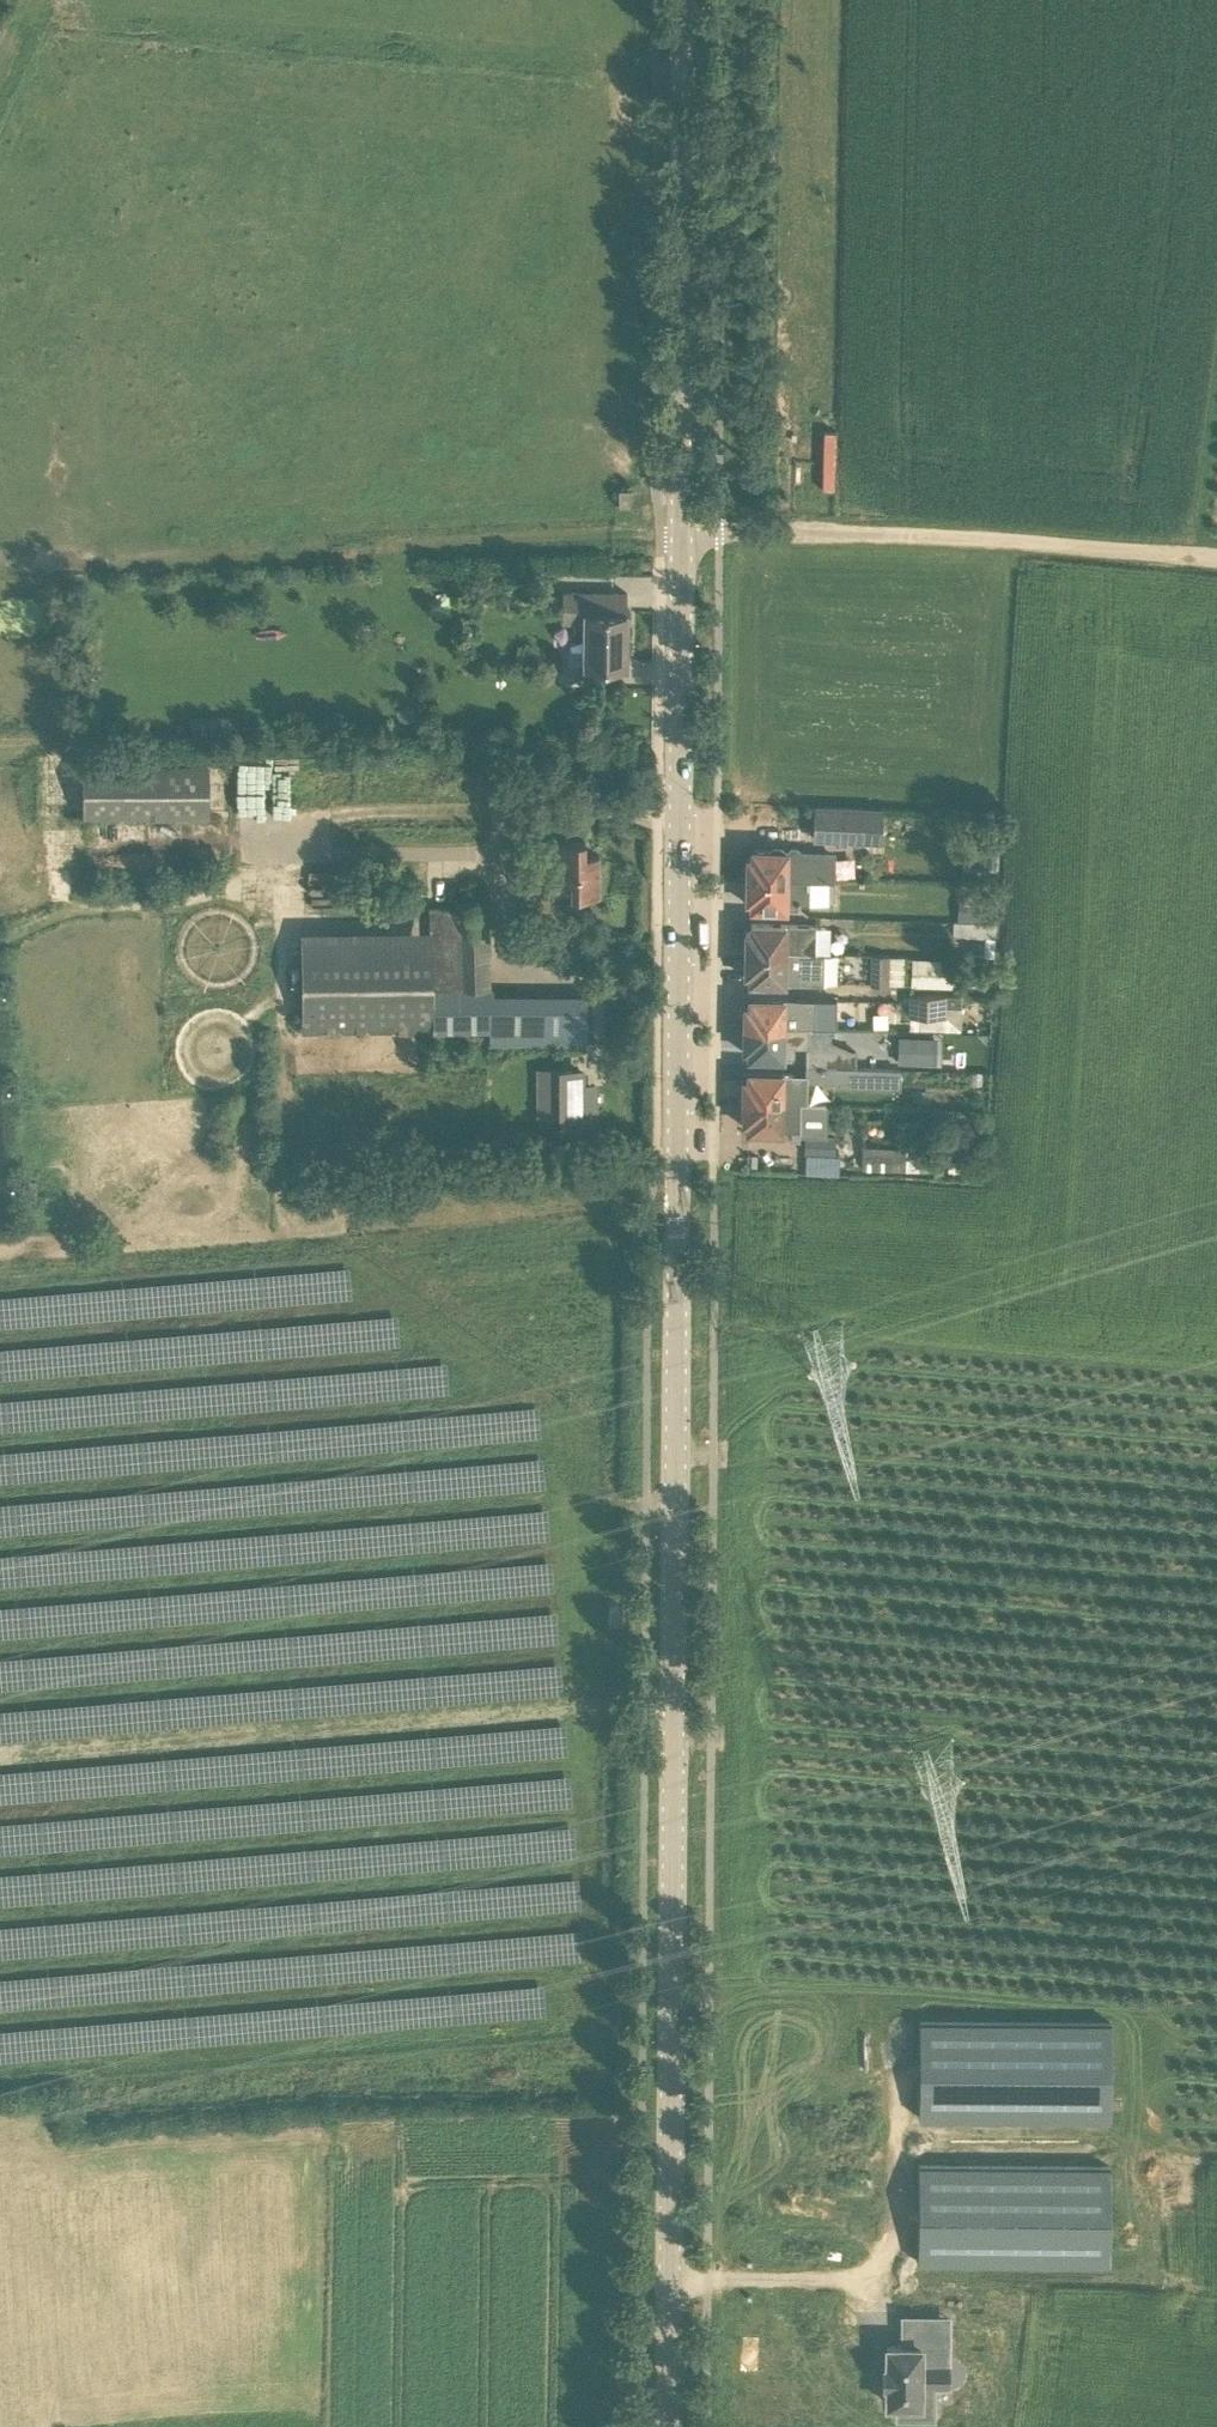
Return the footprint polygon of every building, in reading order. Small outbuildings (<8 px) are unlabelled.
[(619,488),(618,505),(632,506),(631,488),(619,488)] [(563,591),(563,620),(585,620),(584,666),(622,666),(627,661),(627,592),(563,591)] [(231,718),(207,718),(208,738),(231,737),(231,718)] [(269,758),(269,774),(301,776),(302,760),(269,758)] [(239,760),(238,790),(264,791),(265,761),(239,760)] [(83,762),(83,816),(207,816),(207,762),(83,762)] [(866,831),(866,808),(815,806),(814,841),(865,842),(866,831)] [(585,842),(585,841),(543,841),(543,842),(544,842),(544,878),(543,878),(543,880),(571,880),(571,894),(600,894),(600,893),(599,892),(599,856),(600,856),(600,855),(585,855),(584,842),(585,842)] [(973,844),(972,857),(996,859),(997,846),(973,844)] [(748,857),(748,877),(807,879),(810,879),(832,880),(833,852),(810,851),(787,850),(753,849),(753,857),(748,857)] [(807,879),(748,877),(747,898),(752,899),(752,907),(798,907),(798,902),(809,902),(809,887),(806,887),(807,879)] [(983,898),(960,896),(958,920),(982,922),(983,898)] [(429,931),(431,1025),(434,1025),(434,1044),(591,1043),(591,997),(495,997),(495,988),(491,988),(491,906),(429,906),(429,931)] [(953,921),(952,935),(984,937),(984,945),(994,945),(995,924),(953,921)] [(747,930),(746,951),(803,952),(816,953),(816,952),(816,924),(752,923),(752,930),(747,930)] [(429,931),(301,933),(302,1027),(431,1025),(429,931)] [(803,952),(746,951),(746,972),(751,973),(751,980),(824,982),(824,980),(821,980),(822,954),(825,954),(825,952),(816,952),(816,953),(803,952)] [(890,986),(890,984),(891,955),(872,954),(871,985),(890,986)] [(952,959),(913,957),(912,985),(950,987),(952,959)] [(944,1017),(945,1007),(945,995),(910,994),(909,1016),(944,1017)] [(947,1007),(962,1007),(962,996),(945,995),(945,1007),(947,1007)] [(745,1026),(807,1027),(813,1028),(814,999),(750,997),(750,1005),(745,1005),(745,1026)] [(794,1056),(807,1056),(807,1027),(745,1026),(744,1047),(749,1048),(749,1055),(783,1056),(783,1055),(794,1056)] [(931,1064),(932,1036),(899,1035),(897,1063),(931,1064)] [(836,1052),(836,1065),(856,1066),(856,1053),(836,1052)] [(836,1065),(835,1066),(834,1086),(900,1088),(901,1068),(856,1066),(836,1065)] [(744,1100),(804,1101),(804,1078),(793,1078),(794,1073),(783,1072),(749,1071),(749,1079),(744,1079),(744,1100)] [(570,1104),(556,1104),(554,1142),(593,1143),(593,1124),(603,1125),(604,1096),(570,1095),(570,1104)] [(804,1101),(744,1100),(743,1121),(748,1121),(748,1129),(825,1131),(827,1104),(805,1103),(805,1101),(804,1101)] [(969,1114),(955,1113),(954,1125),(969,1125),(969,1114)] [(836,1136),(805,1135),(805,1152),(836,1153),(836,1136)] [(906,1150),(863,1148),(862,1167),(905,1169),(906,1150)] [(610,1622),(622,1622),(623,1622),(623,1605),(622,1605),(610,1605),(610,1622)] [(1112,2113),(1112,2017),(921,2017),(921,2113),(1112,2113)] [(1112,2255),(1112,2160),(921,2160),(921,2256),(1112,2255)] [(952,2310),(936,2310),(936,2339),(951,2339),(952,2310)] [(936,2339),(890,2339),(890,2396),(902,2396),(902,2410),(936,2410),(936,2339)]
